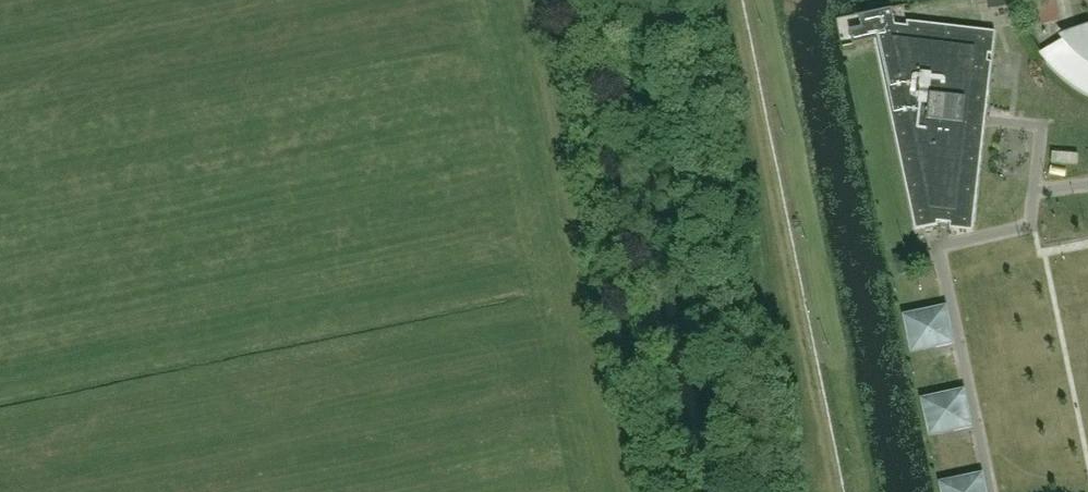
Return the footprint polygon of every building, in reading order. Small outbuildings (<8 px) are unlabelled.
[(1038,27),(1062,23),(1057,0),(1033,0),(1038,27)] [(950,229),(971,232),(995,31),(907,20),(906,20),(908,25),(896,24),(892,7),(859,15),(861,26),(850,29),(853,44),(874,39),(916,233),(937,228),(936,225),(951,226),(950,229)] [(1078,28),(1063,34),(1064,36),(1043,48),(1047,54),(1052,59),(1057,64),(1062,69),(1067,73),(1073,77),(1079,81),(1085,85),(1087,87),(1087,25),(1078,28)] [(902,312),(910,351),(954,342),(946,303),(902,312)] [(921,397),(929,435),(973,426),(965,387),(921,397)] [(941,491),(986,491),(982,471),(938,481),(941,491)]
